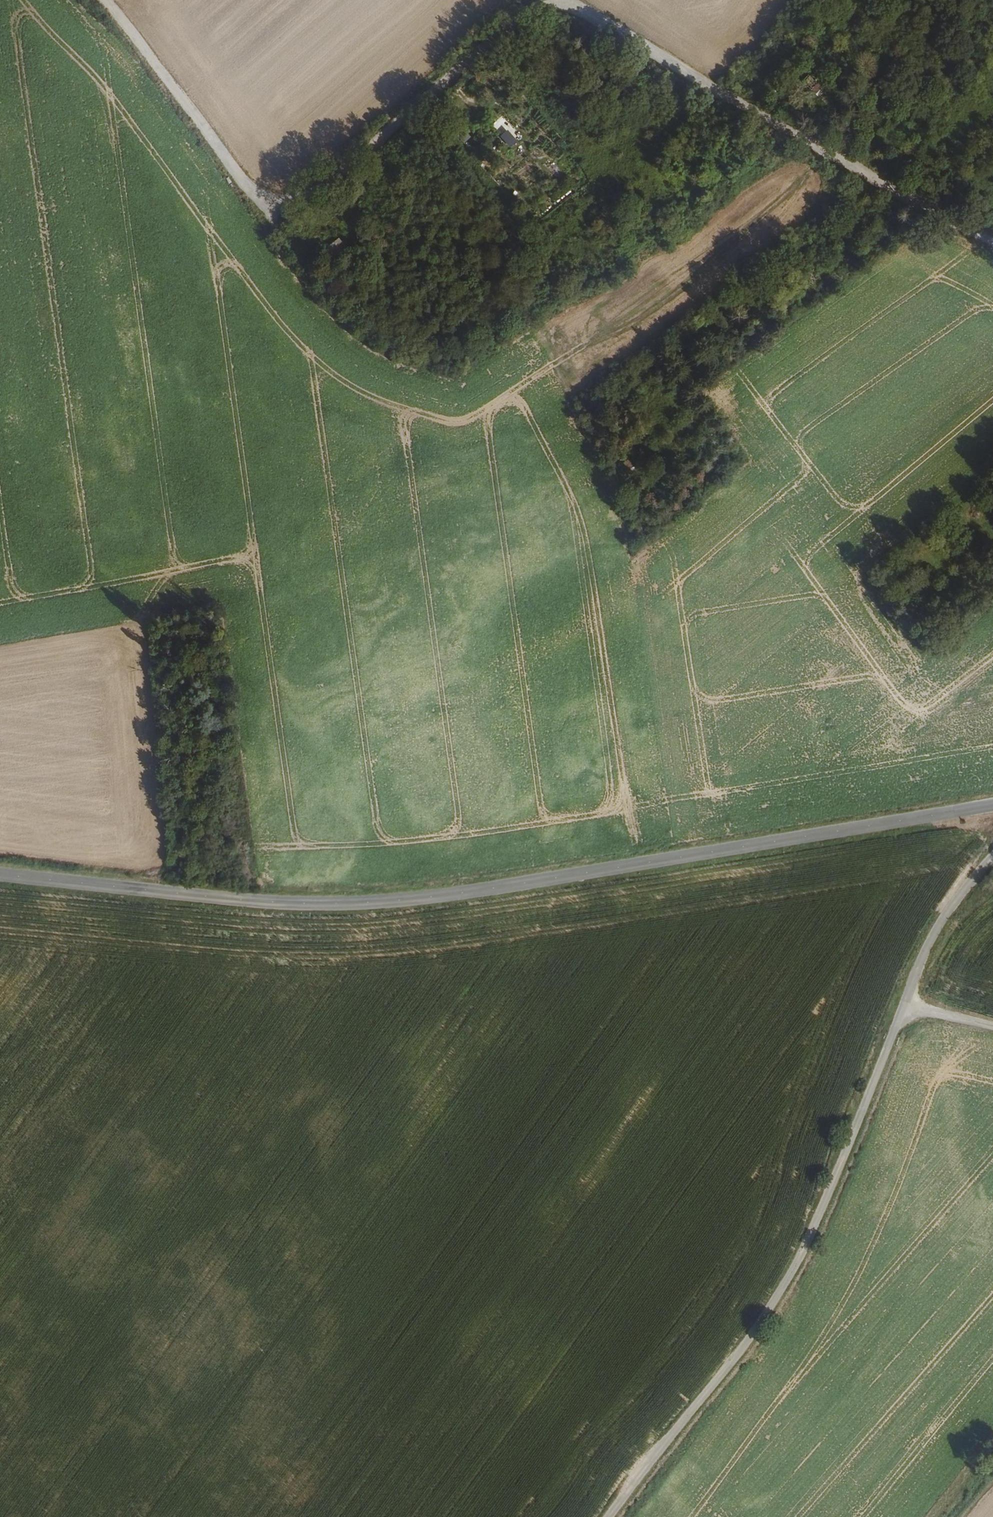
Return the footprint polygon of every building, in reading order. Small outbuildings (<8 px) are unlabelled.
[(834,96),(810,74),(804,80),(827,102),(834,96)] [(505,131),(510,127),(494,110),(485,118),(502,138),(507,134),(505,131)] [(519,137),(510,127),(505,131),(507,134),(502,138),(509,146),(519,137)] [(470,137),(464,131),(457,136),(463,143),(470,137)] [(460,146),(452,138),(444,146),(451,154),(460,146)] [(351,252),(337,237),(325,248),(338,263),(351,252)] [(186,773),(175,774),(177,789),(187,788),(186,773)]
